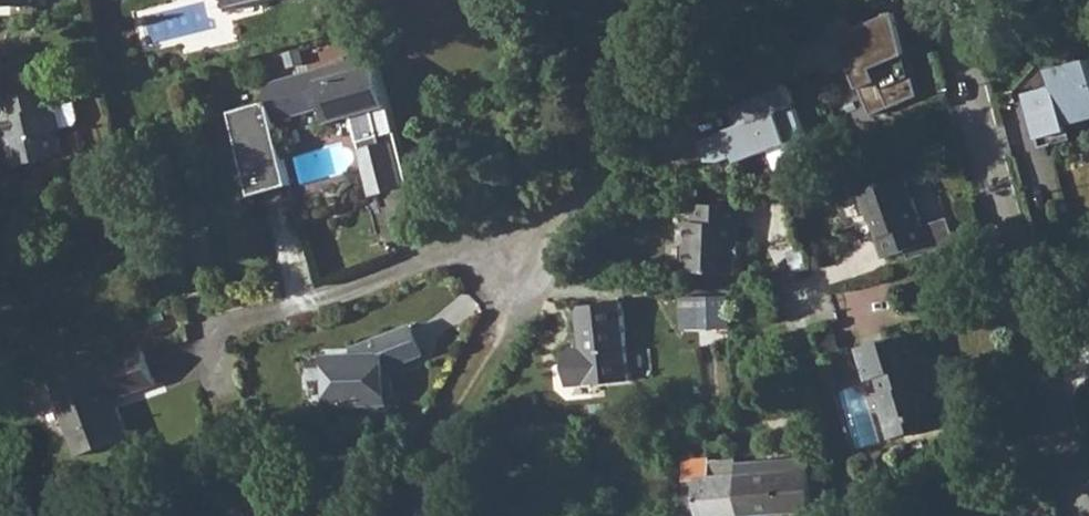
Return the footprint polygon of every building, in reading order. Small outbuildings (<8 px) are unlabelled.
[(921,94),(893,15),(841,34),(863,88),(877,81),(885,112),(921,94)] [(358,57),(266,83),(271,99),(278,119),(325,103),(329,119),(351,112),(359,141),(380,134),(361,68),(358,57)] [(1054,67),(1058,83),(1031,93),(1044,142),(1076,134),(1074,125),(1088,121),(1088,57),(1054,67)] [(809,134),(789,83),(736,105),(744,124),(702,142),(709,162),(722,163),(738,157),(741,164),(809,134)] [(52,90),(9,101),(13,121),(9,121),(15,145),(9,146),(15,170),(64,157),(59,133),(75,129),(78,124),(73,101),(56,105),(52,90)] [(271,99),(234,110),(256,191),(296,182),(278,119),(271,99)] [(402,184),(390,141),(361,149),(373,192),(402,184)] [(879,238),(885,258),(908,251),(911,260),(959,244),(951,218),(930,225),(914,178),(909,179),(888,187),(887,183),(864,191),(874,221),(877,220),(883,237),(879,238)] [(734,271),(735,255),(735,242),(739,242),(740,224),(743,224),(744,204),(697,201),(696,220),(692,220),(691,240),(687,242),(686,269),(734,271)] [(685,294),(682,325),(708,327),(710,296),(685,294)] [(624,299),(585,303),(580,310),(583,345),(573,345),(565,354),(567,369),(571,369),(572,376),(568,381),(571,384),(630,379),(624,299)] [(415,329),(378,343),(390,406),(396,406),(395,381),(390,380),(390,370),(395,369),(426,358),(415,329)] [(913,431),(910,419),(934,412),(926,383),(922,384),(917,366),(925,364),(916,334),(889,341),(887,339),(858,347),(868,379),(877,377),(882,394),(878,396),(890,438),(913,431)] [(360,358),(332,358),(333,408),(390,406),(378,343),(359,351),(360,358)] [(146,353),(53,382),(78,457),(130,439),(117,400),(157,387),(146,353)] [(810,455),(734,460),(739,515),(815,510),(814,508),(811,467),(810,455)] [(684,481),(696,480),(697,495),(685,497),(686,515),(728,515),(739,515),(734,460),(734,457),(712,459),(711,457),(683,459),(684,481)]
